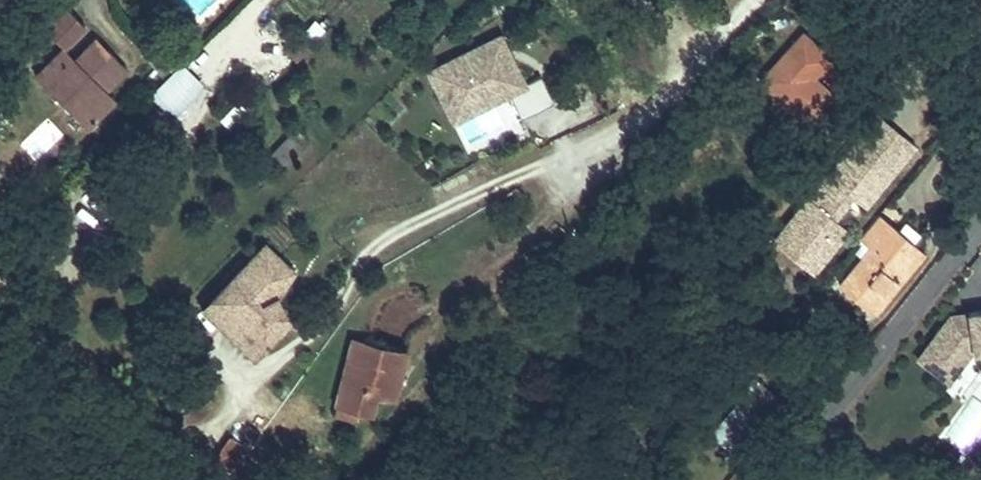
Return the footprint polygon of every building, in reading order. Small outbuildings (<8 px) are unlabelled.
[(37,19),(57,39),(79,17),(60,0),(56,0),(37,19)] [(515,77),(504,54),(498,56),(495,50),(500,47),(492,30),(423,65),(447,113),(475,98),(470,87),(495,75),(500,86),(513,112),(545,96),(532,69),(515,77)] [(49,49),(29,68),(79,119),(106,93),(96,83),(120,62),(90,31),(60,60),(49,49)] [(752,77),(785,106),(805,84),(800,79),(820,56),(792,32),(752,77)] [(292,63),(307,47),(293,35),(279,51),(292,63)] [(504,54),(500,47),(495,50),(498,56),(504,54)] [(147,94),(172,119),(205,85),(179,61),(147,94)] [(500,86),(495,75),(470,87),(475,98),(500,86)] [(805,84),(785,106),(800,118),(819,96),(805,84)] [(866,120),(848,140),(882,168),(899,146),(866,120)] [(882,168),(848,140),(835,155),(869,183),(882,168)] [(769,229),(807,260),(831,229),(818,219),(836,196),(850,207),(869,183),(835,155),(801,195),(798,193),(769,229)] [(881,284),(901,259),(878,241),(884,234),(867,220),(847,244),(859,254),(829,291),(861,317),(875,299),(868,294),(878,281),(881,284)] [(268,227),(216,282),(233,299),(238,294),(271,325),(295,300),(283,289),(279,288),(275,275),(295,252),(268,227)] [(807,260),(769,229),(759,241),(797,272),(807,260)] [(875,299),(910,255),(884,234),(878,241),(901,259),(881,284),(878,281),(868,294),(875,299)] [(233,299),(216,282),(205,293),(255,341),(271,325),(238,294),(233,299)] [(928,323),(902,358),(931,381),(956,350),(980,346),(980,309),(951,313),(952,319),(928,323)] [(952,319),(951,313),(934,316),(928,323),(952,319)] [(345,341),(329,403),(365,412),(370,395),(376,396),(379,385),(388,386),(397,354),(345,341)] [(740,433),(765,402),(749,389),(724,420),(740,433)] [(722,458),(741,434),(740,433),(724,420),(720,417),(701,441),(722,458)]
